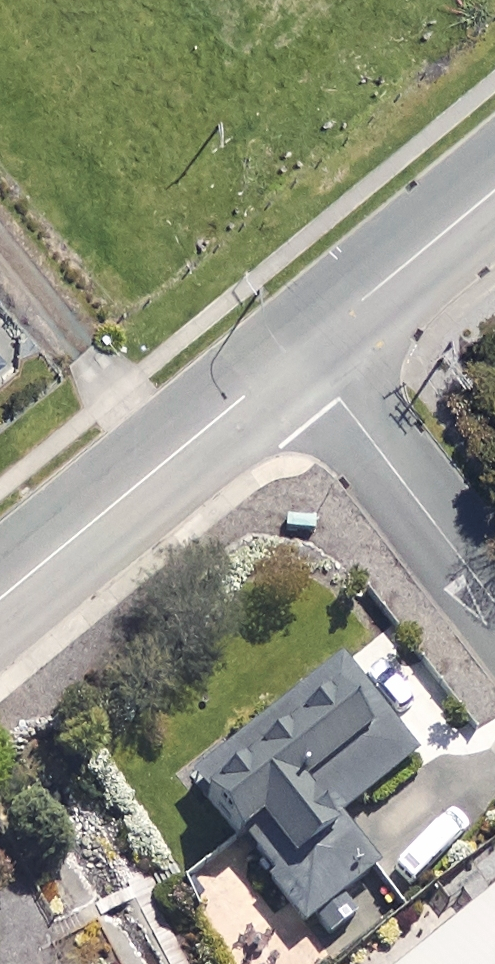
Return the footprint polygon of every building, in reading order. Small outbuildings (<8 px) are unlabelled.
[(411,754),(341,660),(189,771),(318,946),(392,893),(332,812),(411,754)] [(400,963),(494,963),(494,882),(400,963)]
